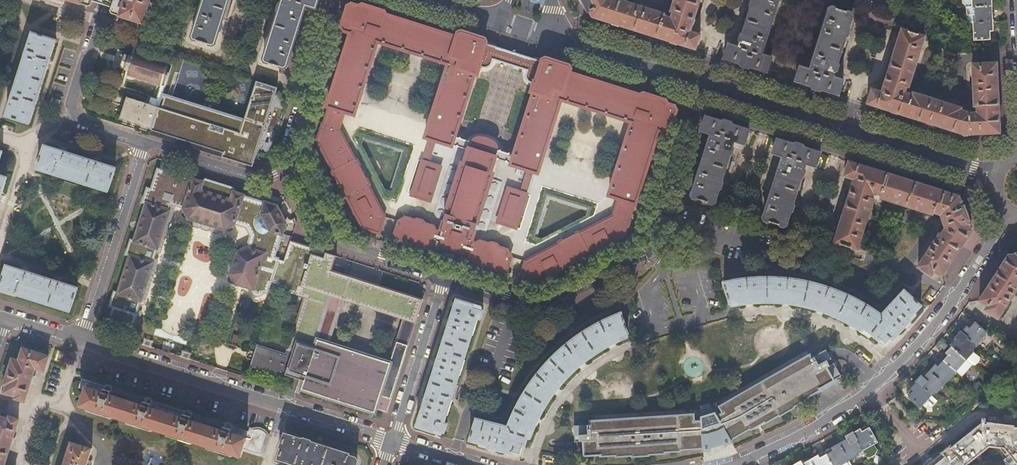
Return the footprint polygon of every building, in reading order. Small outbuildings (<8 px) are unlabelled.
[(111,8),(114,0),(93,0),(93,2),(104,6),(111,8)] [(114,15),(138,23),(143,21),(149,3),(150,4),(152,0),(125,0),(124,2),(118,0),(114,0),(111,8),(110,11),(113,15),(114,15)] [(192,36),(195,41),(212,46),(216,44),(230,0),(204,0),(192,36)] [(282,69),(287,67),(306,7),(316,10),(319,0),(282,0),(264,58),(267,64),(282,69)] [(701,0),(676,0),(671,14),(674,15),(672,21),(664,18),(663,15),(615,0),(582,0),(589,13),(591,12),(594,18),(696,50),(701,36),(691,32),(701,0)] [(780,0),(754,0),(739,48),(728,45),(724,59),(768,73),(772,58),(762,55),(780,0)] [(629,221),(635,205),(636,205),(659,132),(666,134),(670,131),(676,111),(674,107),(667,105),(665,102),(643,95),(639,96),(569,73),(570,70),(568,67),(547,60),(543,61),(542,62),(531,58),(530,60),(497,49),(497,48),(486,44),(486,43),(484,40),(461,33),(459,34),(457,38),(387,16),(384,12),(363,5),(358,7),(352,5),(348,7),(341,28),(343,32),(351,34),(331,99),(330,99),(327,107),(329,108),(324,125),(323,125),(317,141),(363,228),(380,234),(385,217),(369,184),(369,182),(366,176),(364,175),(362,172),(363,170),(359,164),(357,163),(340,130),(345,113),(354,116),(378,42),(449,65),(426,138),(430,140),(424,162),(423,161),(413,196),(431,202),(442,168),(429,164),(436,142),(451,147),(452,146),(469,152),(464,166),(462,165),(461,168),(451,165),(435,216),(445,219),(445,221),(450,222),(445,237),(438,235),(438,233),(435,227),(406,217),(400,221),(395,238),(428,249),(426,252),(472,267),(474,263),(507,273),(512,257),(509,251),(481,241),(474,244),(474,246),(466,243),(471,229),(476,230),(476,229),(486,232),(502,181),(492,178),(493,175),(491,174),(496,160),(512,165),(512,166),(527,171),(520,192),(508,188),(497,222),(517,229),(528,194),(527,194),(533,173),(538,174),(561,101),(632,123),(609,196),(619,200),(613,216),(581,233),(579,232),(572,235),(571,238),(568,239),(566,238),(559,242),(559,244),(526,262),(521,278),(537,283),(625,238),(630,222),(629,221)] [(977,23),(992,23),(991,7),(976,7),(977,23)] [(796,82),(840,96),(844,81),(834,78),(852,19),(849,13),(835,8),(829,11),(811,71),(801,67),(796,82)] [(992,32),(992,23),(977,23),(974,23),(974,39),(989,38),(989,32),(992,32)] [(999,134),(995,63),(971,65),(973,107),(976,107),(976,114),(968,114),(960,111),(960,110),(959,108),(915,94),(913,95),(912,96),(905,94),(906,88),(909,89),(924,41),(921,36),(905,31),(900,34),(882,93),(872,90),(867,104),(966,136),(999,134)] [(56,40),(32,33),(6,116),(29,123),(56,40)] [(164,93),(173,65),(172,64),(170,68),(168,68),(169,65),(133,53),(132,57),(130,56),(130,58),(125,56),(121,68),(126,69),(126,71),(127,71),(126,74),(162,86),(163,83),(166,84),(163,93),(164,93)] [(185,59),(176,56),(173,65),(164,93),(160,108),(153,130),(153,131),(152,135),(242,164),(246,150),(260,154),(259,156),(272,160),(288,108),(280,94),(276,93),(277,89),(276,88),(256,82),(245,120),(173,97),(185,59)] [(120,120),(153,130),(160,108),(159,108),(127,97),(120,120)] [(392,115),(390,121),(383,118),(378,131),(399,141),(408,123),(392,115)] [(706,117),(701,131),(711,135),(693,193),(696,199),(711,204),(715,202),(734,142),(744,145),(749,131),(706,117)] [(821,153),(777,140),(773,154),(782,157),(764,216),(767,222),(781,227),(787,223),(806,165),(816,168),(821,153)] [(39,153),(36,161),(40,162),(37,169),(108,191),(116,167),(45,145),(42,154),(39,153)] [(260,154),(246,150),(242,164),(256,168),(272,160),(259,156),(260,154)] [(942,276),(970,233),(968,225),(969,225),(962,202),(961,203),(959,197),(849,162),(845,177),(853,180),(835,239),(838,244),(853,249),(858,246),(874,199),(871,198),(873,193),(881,196),(881,198),(883,198),(882,199),(889,201),(891,201),(890,202),(897,204),(897,203),(899,204),(899,205),(914,209),(917,209),(916,210),(923,212),(923,211),(925,212),(925,213),(931,215),(931,214),(934,214),(935,213),(940,215),(941,218),(940,219),(942,225),(944,225),(945,228),(941,234),(939,233),(936,238),(933,243),(932,242),(929,247),(929,248),(926,252),(926,254),(918,267),(930,276),(933,271),(942,276)] [(277,284),(290,243),(292,237),(283,234),(286,224),(275,206),(235,193),(236,191),(234,188),(206,179),(203,180),(202,182),(157,169),(151,189),(147,187),(142,203),(146,204),(134,241),(131,239),(126,254),(130,256),(118,293),(114,291),(109,306),(113,308),(110,317),(114,325),(125,329),(133,324),(171,205),(184,208),(189,218),(224,230),(234,224),(247,228),(250,236),(246,249),(238,252),(230,276),(234,283),(252,289),(252,292),(253,295),(259,297),(263,296),(264,293),(268,294),(272,283),(277,284)] [(336,258),(290,243),(277,284),(280,286),(279,289),(298,295),(297,296),(304,298),(301,307),(302,307),(291,341),(286,355),(257,345),(252,364),(251,367),(288,379),(289,380),(290,379),(289,379),(290,378),(304,382),(301,391),(375,414),(376,410),(387,413),(410,342),(408,342),(407,346),(396,343),(393,353),(393,354),(390,364),(389,363),(330,344),(330,345),(315,340),(318,332),(318,331),(321,323),(323,315),(324,315),(332,317),(338,298),(344,300),(343,301),(344,301),(345,300),(365,307),(364,308),(365,308),(365,307),(385,313),(385,314),(386,314),(403,319),(406,320),(406,321),(407,321),(407,320),(415,323),(414,325),(415,325),(416,324),(423,302),(423,300),(422,300),(422,301),(332,273),(336,258)] [(1016,255),(1009,255),(979,301),(988,306),(985,310),(997,318),(1006,304),(1007,305),(1010,301),(1011,301),(1015,295),(1013,295),(1016,290),(1015,290),(1016,287),(1016,255)] [(7,264),(0,285),(0,288),(71,310),(78,287),(7,264)] [(921,307),(904,290),(890,305),(889,304),(888,304),(887,304),(886,304),(886,305),(885,305),(885,306),(884,307),(884,308),(884,309),(885,310),(881,315),(869,307),(859,300),(850,295),(838,290),(828,287),(811,282),(796,280),(786,279),(770,279),(757,279),(750,279),(735,280),(724,282),(730,303),(731,304),(732,306),(739,305),(746,304),(756,303),(773,303),(783,304),(787,304),(796,305),(808,307),(819,310),(823,312),(839,318),(847,322),(853,326),(859,329),(870,337),(872,335),(879,342),(881,340),(886,345),(891,339),(893,341),(915,315),(914,314),(921,307)] [(344,300),(338,298),(332,317),(324,315),(323,315),(321,323),(318,331),(318,332),(315,340),(330,345),(344,301),(343,301),(344,300)] [(482,307),(457,299),(453,311),(452,311),(445,334),(445,335),(441,350),(439,350),(432,375),(433,376),(428,391),(427,390),(419,414),(421,414),(417,426),(441,435),(442,432),(444,433),(447,425),(444,424),(447,416),(448,417),(453,401),(452,401),(460,377),(461,377),(466,361),(465,361),(473,336),(474,336),(479,321),(478,320),(479,319),(481,319),(484,311),(481,310),(482,307)] [(627,336),(628,335),(621,313),(613,317),(605,322),(591,329),(579,337),(570,344),(560,352),(552,359),(545,366),(535,379),(526,391),(517,407),(507,428),(501,426),(501,424),(494,422),(493,424),(475,419),(469,441),(480,444),(479,446),(513,455),(513,453),(520,455),(522,449),(524,449),(527,439),(530,439),(534,429),(541,416),(555,396),(564,384),(573,374),(576,371),(583,365),(590,360),(600,353),(612,347),(628,339),(627,336)] [(410,342),(415,325),(414,325),(415,323),(407,320),(407,321),(406,321),(406,320),(403,319),(389,363),(390,364),(393,354),(393,353),(396,343),(407,346),(408,342),(410,342)] [(962,342),(973,352),(973,351),(971,349),(985,334),(972,322),(962,333),(966,337),(962,342)] [(962,333),(960,332),(954,339),(958,342),(953,346),(967,358),(973,364),(975,365),(979,361),(979,357),(973,352),(962,342),(966,337),(962,333)] [(942,359),(955,372),(967,358),(953,346),(942,359)] [(18,361),(13,360),(4,385),(7,386),(5,393),(17,397),(16,400),(24,402),(30,383),(32,383),(35,376),(33,376),(35,368),(43,371),(48,357),(23,349),(18,361)] [(589,425),(573,426),(574,443),(582,442),(583,456),(599,455),(599,457),(615,455),(615,457),(631,456),(631,457),(647,456),(647,455),(663,453),(663,452),(679,451),(679,450),(708,448),(710,447),(710,448),(723,445),(723,444),(724,443),(750,428),(751,430),(765,422),(765,423),(779,415),(780,416),(808,400),(806,396),(841,376),(836,367),(834,363),(830,366),(827,361),(831,359),(828,353),(826,350),(812,358),(810,355),(809,355),(712,411),(710,406),(708,404),(700,406),(700,408),(701,414),(590,422),(589,422),(589,425)] [(830,351),(828,353),(831,359),(833,362),(836,361),(830,351)] [(967,358),(955,372),(961,377),(973,364),(967,358)] [(918,382),(931,395),(935,391),(937,392),(955,372),(942,359),(930,371),(928,369),(917,382),(918,382)] [(82,380),(79,388),(85,390),(80,407),(88,410),(87,412),(112,420),(112,418),(128,423),(127,424),(151,432),(152,431),(168,436),(168,437),(192,445),(192,443),(208,449),(208,450),(232,458),(232,456),(241,459),(244,450),(259,455),(266,435),(263,433),(261,432),(260,432),(258,431),(256,431),(253,431),(252,434),(225,426),(224,431),(190,421),(192,415),(145,400),(143,406),(110,395),(112,389),(82,380)] [(937,401),(931,395),(918,382),(907,395),(920,407),(923,404),(926,407),(931,407),(937,401)] [(0,417),(0,464),(7,464),(8,464),(5,464),(11,445),(13,446),(16,439),(14,438),(19,420),(10,418),(9,420),(0,417)] [(381,417),(379,426),(390,429),(392,420),(381,417)] [(942,453),(927,464),(966,464),(963,462),(988,442),(1008,444),(1016,455),(1016,428),(1013,427),(1013,425),(986,422),(986,424),(980,424),(951,448),(950,447),(942,453)] [(868,426),(853,434),(862,449),(874,443),(877,441),(868,426)] [(853,434),(852,433),(838,441),(849,460),(858,455),(857,452),(862,449),(853,434)] [(283,435),(279,448),(281,449),(277,460),(293,464),(355,464),(356,462),(354,458),(347,456),(348,454),(310,442),(310,441),(302,439),(302,440),(283,435)] [(838,441),(839,444),(825,451),(833,464),(840,464),(849,460),(838,441)] [(72,442),(65,464),(91,464),(92,462),(89,461),(93,449),(72,442)] [(877,450),(874,443),(862,449),(867,458),(875,454),(877,450)] [(814,464),(833,464),(825,451),(811,459),(814,464)]
